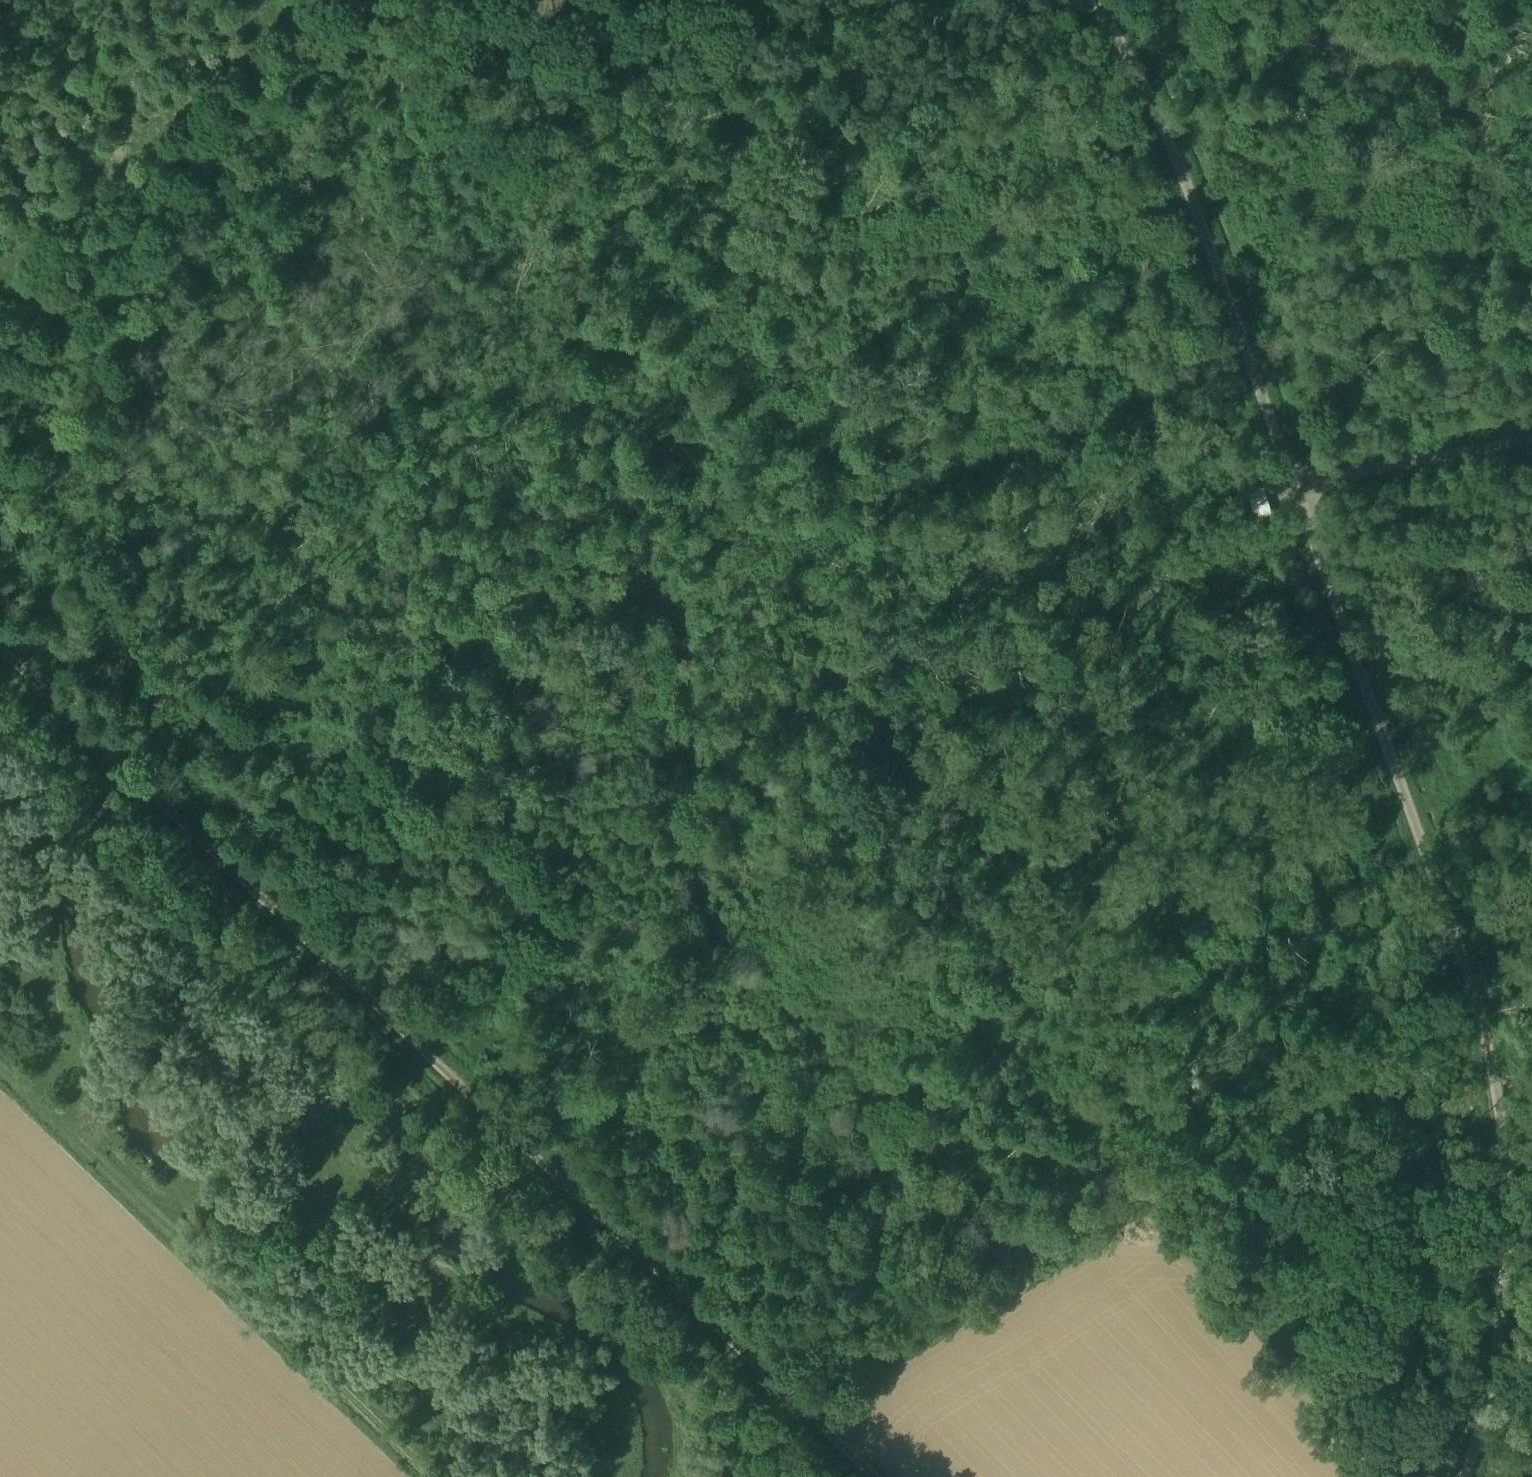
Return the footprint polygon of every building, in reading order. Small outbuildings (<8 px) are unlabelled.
[(1303,690),(1309,708),(1321,704),(1314,686),(1303,690)]
